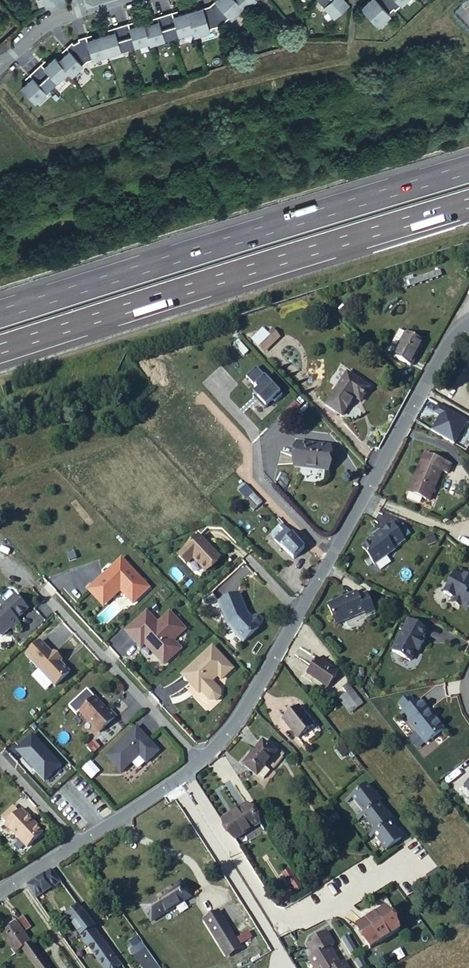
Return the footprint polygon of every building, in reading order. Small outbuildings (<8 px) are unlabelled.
[(210,6),(220,25),(229,17),(231,19),(243,7),(236,0),(219,0),(216,2),(215,1),(210,6)] [(243,7),(244,9),(254,0),(236,0),(243,7)] [(335,16),(349,3),(346,0),(320,0),(335,16)] [(363,9),(379,26),(391,15),(390,13),(395,9),(386,0),(375,0),(372,4),(370,2),(363,9)] [(395,9),(396,10),(407,0),(386,0),(395,9)] [(198,9),(187,12),(193,30),(194,35),(209,31),(209,28),(220,25),(210,6),(202,8),(203,10),(198,11),(198,9)] [(172,12),(164,15),(171,37),(193,30),(187,12),(173,17),(172,12)] [(148,41),(149,44),(171,37),(164,15),(156,17),(158,22),(144,26),(148,41)] [(120,26),(127,48),(148,41),(144,26),(143,24),(129,28),(128,23),(120,26)] [(114,33),(100,37),(106,54),(127,48),(120,26),(113,28),(114,33)] [(76,43),(86,61),(106,54),(100,37),(87,41),(85,36),(77,39),(78,41),(76,43)] [(69,51),(58,61),(67,72),(71,75),(86,61),(76,43),(73,44),(71,42),(65,48),(69,51)] [(40,64),(35,69),(51,87),(67,72),(58,61),(55,58),(44,68),(40,64)] [(21,88),(34,102),(51,87),(35,69),(29,75),(32,78),(21,88)] [(409,283),(410,288),(442,277),(440,272),(409,283)] [(347,304),(340,310),(345,315),(352,309),(347,304)] [(272,330),(266,335),(272,341),(277,336),(272,330)] [(391,343),(397,347),(405,333),(399,330),(391,343)] [(405,332),(405,333),(397,347),(392,356),(412,367),(425,343),(405,332)] [(266,335),(261,340),(267,346),(272,341),(266,335)] [(259,339),(256,342),(265,352),(269,349),(267,346),(261,340),(259,339)] [(343,416),(355,397),(364,384),(347,372),(347,373),(341,369),(335,378),(341,382),(326,404),(343,416)] [(286,397),(261,370),(252,378),(263,390),(258,395),(263,399),(261,401),(269,409),(278,401),(280,403),(286,397)] [(369,387),(364,384),(355,397),(361,400),(369,387)] [(438,404),(433,412),(440,416),(431,430),(453,444),(467,421),(438,404)] [(295,443),(293,463),(327,468),(330,448),(295,443)] [(453,465),(424,453),(407,492),(430,501),(442,473),(449,476),(453,465)] [(293,463),(292,467),(327,472),(327,468),(293,463)] [(240,481),(235,486),(247,499),(244,502),(252,510),(260,502),(240,481)] [(403,526),(397,531),(406,540),(411,535),(403,526)] [(374,540),(362,549),(373,566),(394,551),(392,550),(403,542),(393,527),(382,535),(380,532),(372,538),(374,540)] [(283,530),(275,538),(281,545),(291,536),(283,530)] [(218,557),(197,535),(178,553),(187,562),(191,557),(204,570),(218,557)] [(302,548),(291,536),(281,545),(292,557),(302,548)] [(433,537),(426,539),(428,546),(435,544),(433,537)] [(187,562),(178,553),(177,558),(186,567),(187,562)] [(146,585),(119,556),(85,587),(101,601),(118,586),(130,600),(146,585)] [(443,595),(451,599),(454,601),(453,604),(467,612),(468,610),(468,592),(468,591),(465,581),(463,580),(464,578),(466,574),(457,569),(443,595)] [(355,588),(326,602),(335,621),(364,608),(365,612),(374,608),(366,590),(358,593),(355,588)] [(238,593),(218,602),(227,624),(242,640),(258,626),(258,625),(260,623),(262,619),(258,615),(253,616),(251,617),(246,612),(238,593)] [(0,610),(0,637),(1,637),(8,632),(8,630),(10,628),(14,632),(20,626),(16,621),(28,610),(15,596),(0,610)] [(134,639),(142,641),(161,661),(178,646),(170,638),(182,627),(167,610),(155,621),(144,610),(124,628),(134,639)] [(408,621),(391,652),(409,662),(416,651),(418,653),(424,642),(422,640),(426,632),(408,621)] [(25,656),(31,663),(45,649),(39,643),(25,656)] [(210,646),(185,670),(192,677),(190,679),(189,680),(194,685),(199,690),(208,700),(213,700),(218,696),(218,690),(209,680),(216,674),(219,678),(230,668),(210,646)] [(45,649),(31,663),(54,687),(69,674),(59,663),(61,661),(53,653),(51,655),(45,649)] [(338,674),(318,659),(306,674),(327,690),(338,674)] [(192,677),(185,670),(177,676),(194,692),(199,690),(194,685),(189,680),(190,679),(192,677)] [(364,703),(349,684),(342,689),(346,693),(338,699),(350,714),(364,703)] [(79,713),(98,734),(115,718),(109,712),(107,713),(105,711),(104,711),(102,709),(102,707),(94,699),(79,713)] [(410,725),(425,744),(443,730),(433,719),(432,720),(426,713),(428,711),(419,700),(402,713),(411,724),(410,725)] [(313,724),(298,705),(283,717),(297,736),(313,724)] [(136,726),(104,755),(119,772),(137,755),(144,762),(158,750),(136,726)] [(272,749),(260,739),(241,762),(253,772),(250,776),(262,786),(274,771),(271,768),(283,752),(275,745),(272,749)] [(99,749),(93,743),(86,749),(92,755),(99,749)] [(92,781),(100,773),(91,763),(83,771),(92,781)] [(386,855),(407,842),(371,784),(349,798),(363,820),(365,819),(386,855)] [(223,821),(235,842),(260,828),(249,806),(223,821)] [(20,809),(5,823),(26,846),(41,832),(35,826),(32,823),(33,822),(26,814),(25,814),(20,809)] [(53,869),(44,875),(53,889),(62,883),(53,869)] [(44,875),(37,879),(46,893),(53,889),(44,875)] [(35,880),(28,885),(36,899),(46,893),(37,879),(35,880)] [(190,897),(181,883),(148,903),(157,917),(190,897)] [(294,885),(277,897),(284,906),(300,894),(294,885)] [(119,914),(114,905),(102,913),(108,922),(119,914)] [(78,906),(65,915),(81,938),(93,931),(107,954),(110,951),(95,930),(84,915),(78,906)] [(218,913),(204,921),(224,957),(239,949),(218,913)] [(35,930),(26,916),(20,921),(28,934),(35,930)] [(404,944),(391,920),(362,937),(375,959),(404,944)] [(20,925),(18,921),(9,927),(11,931),(20,925)] [(33,944),(20,925),(11,931),(9,927),(1,931),(11,946),(16,943),(20,952),(24,950),(33,944)] [(93,931),(81,938),(100,967),(112,961),(107,954),(93,931)] [(328,931),(320,935),(322,940),(309,947),(315,956),(310,959),(315,967),(349,967),(345,961),(341,964),(331,946),(336,943),(328,931)] [(140,944),(135,938),(128,944),(132,950),(140,944)] [(16,955),(20,952),(16,943),(11,946),(16,955)] [(33,944),(24,950),(36,967),(48,967),(45,963),(33,944)] [(144,950),(133,957),(140,967),(154,967),(144,950)]
